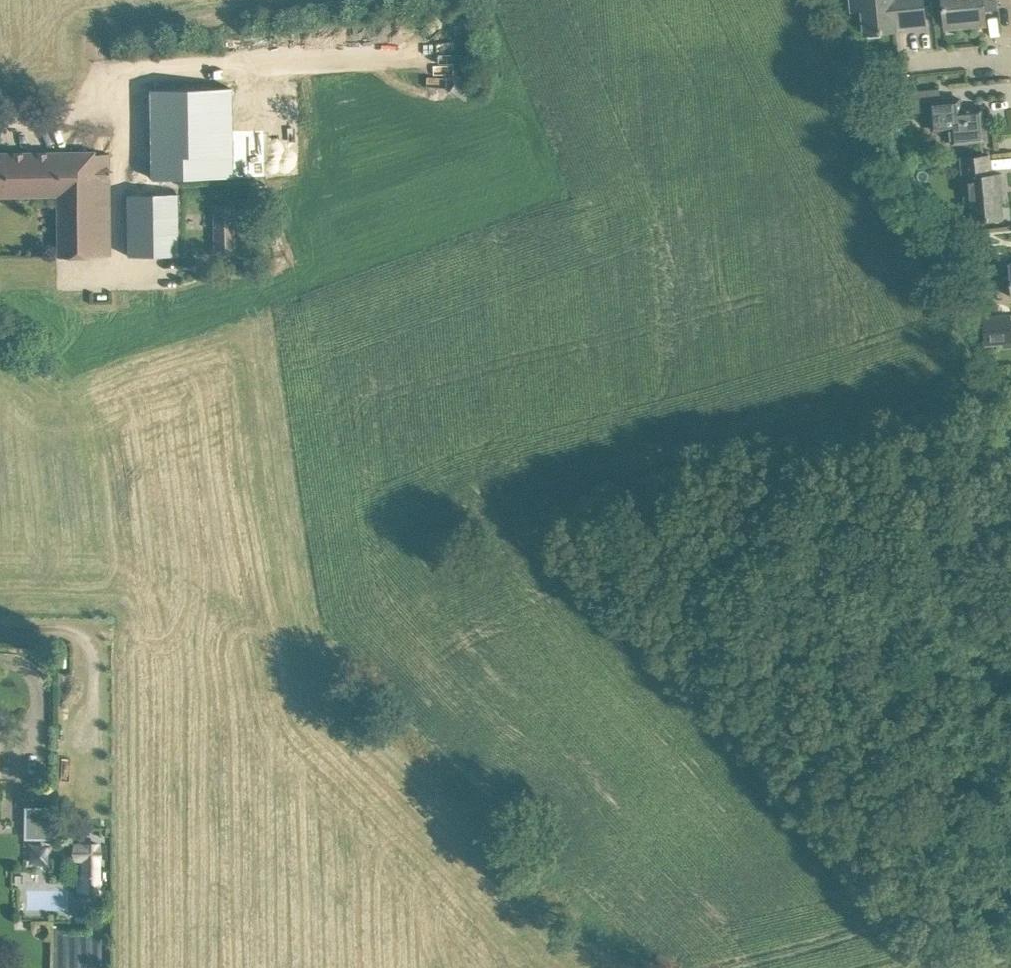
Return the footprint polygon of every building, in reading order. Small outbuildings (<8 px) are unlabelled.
[(864,9),(866,31),(896,28),(896,25),(925,22),(923,0),(852,0),(853,10),(864,9)] [(944,6),(946,26),(986,22),(985,10),(998,9),(998,0),(943,0),(944,6)] [(454,59),(432,61),(433,71),(455,70),(454,59)] [(941,99),(940,87),(905,91),(907,113),(932,110),(933,128),(952,126),(954,141),(974,139),(974,142),(988,141),(986,127),(984,127),(982,107),(961,109),(960,97),(941,99)] [(231,89),(142,89),(142,169),(187,169),(187,158),(203,158),(203,169),(231,169),(231,89)] [(19,152),(0,152),(0,196),(57,195),(58,256),(109,255),(108,153),(92,153),(92,151),(19,152)] [(991,174),(989,155),(962,157),(964,178),(971,177),(975,219),(1001,216),(999,200),(1005,199),(1003,173),(991,174)] [(126,255),(177,254),(176,194),(126,195),(126,255)] [(234,204),(212,205),(213,254),(235,254),(234,204)] [(1010,314),(983,317),(986,342),(1010,339),(1010,326),(1010,314)] [(51,734),(50,798),(75,798),(75,734),(51,734)] [(52,836),(52,819),(24,819),(24,835),(52,836)] [(101,891),(100,842),(73,842),(73,861),(80,861),(80,874),(76,874),(76,892),(101,891)]
